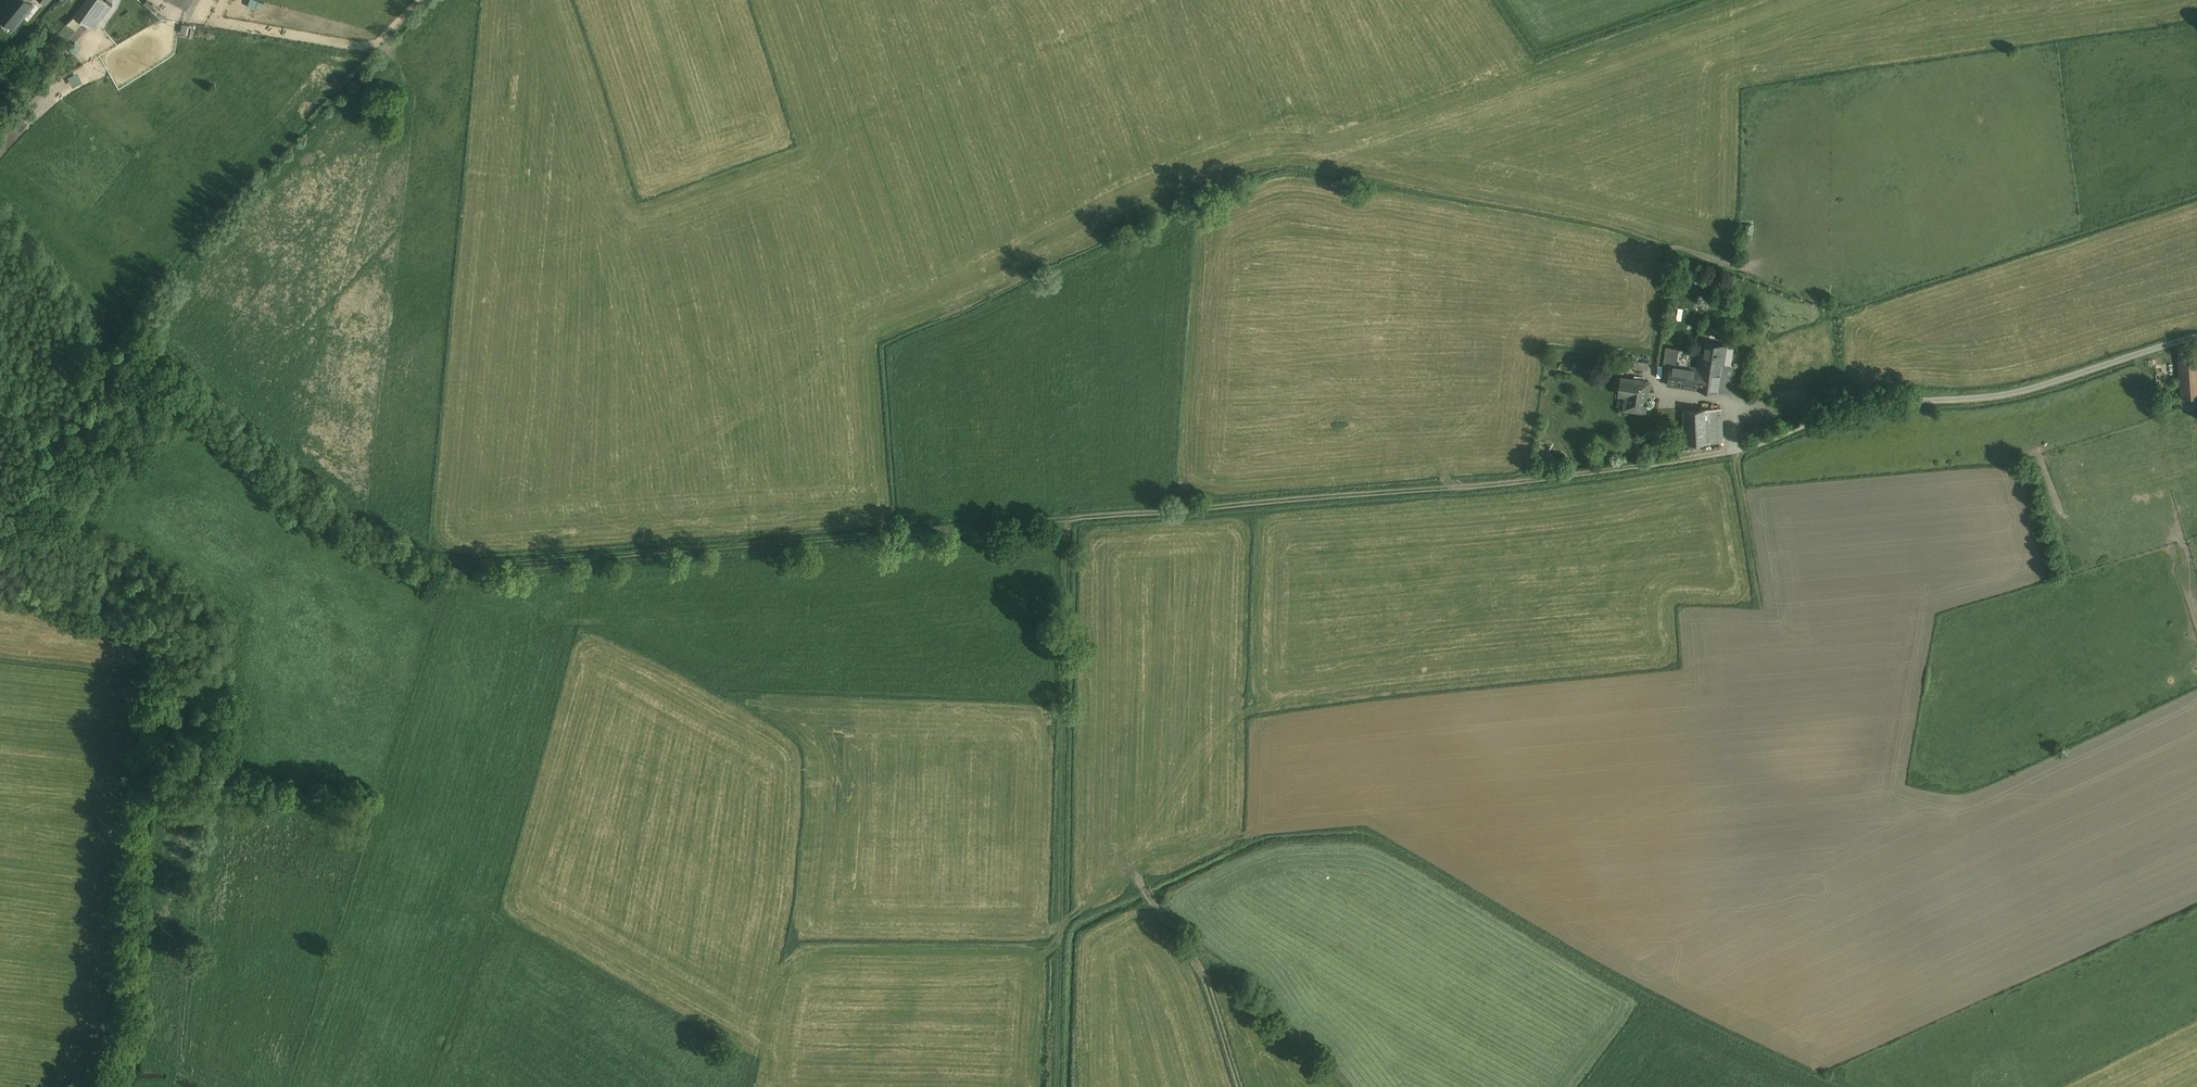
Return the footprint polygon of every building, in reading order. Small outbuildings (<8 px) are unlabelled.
[(3,0),(0,0),(0,15),(14,27),(23,17),(3,0)] [(29,0),(3,0),(23,17),(33,3),(29,0)] [(103,0),(85,0),(74,16),(92,29),(110,5),(103,0)] [(186,13),(193,16),(199,0),(191,0),(186,13)] [(262,9),(265,1),(261,0),(250,0),(248,5),(262,9)] [(73,86),(83,81),(78,71),(68,76),(73,86)] [(21,129),(26,120),(20,116),(15,125),(21,129)] [(1728,345),(1702,341),(1698,366),(1698,367),(1724,370),(1725,364),(1728,346),(1728,345)] [(1734,347),(1728,346),(1725,364),(1731,365),(1734,347)] [(1689,350),(1667,347),(1665,362),(1671,363),(1669,376),(1696,380),(1698,367),(1698,366),(1687,365),(1689,350)] [(1635,359),(1635,366),(1649,368),(1650,361),(1635,359)] [(2182,399),(2196,398),(2196,373),(2196,360),(2180,361),(2182,399)] [(1731,365),(1725,364),(1724,370),(1721,390),(1732,392),(1736,365),(1731,365)] [(1698,367),(1696,380),(1695,386),(1696,387),(1695,388),(1721,390),(1724,370),(1698,367)] [(1696,380),(1669,376),(1668,384),(1695,388),(1696,387),(1695,386),(1696,380)] [(1645,411),(1649,381),(1621,377),(1619,389),(1627,390),(1625,408),(1645,411)] [(2182,399),(2182,410),(2196,409),(2196,398),(2182,399)] [(1721,407),(1708,408),(1709,441),(1723,441),(1721,407)] [(1708,408),(1683,409),(1685,442),(1709,441),(1708,408)]
